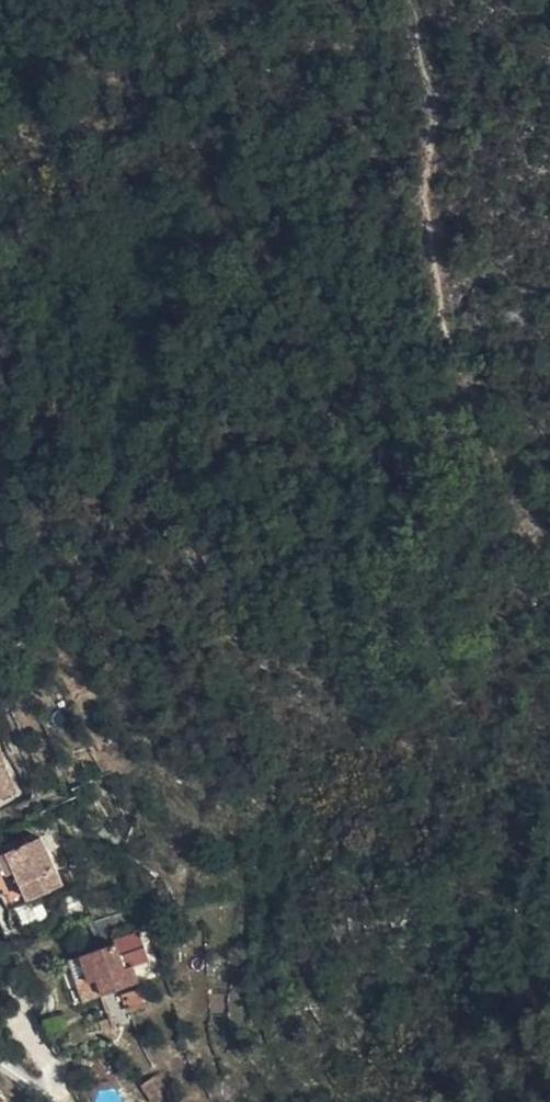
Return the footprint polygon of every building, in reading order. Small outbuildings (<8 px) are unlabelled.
[(6,801),(10,809),(28,798),(11,759),(0,764),(0,803),(6,801)] [(53,843),(3,862),(17,896),(33,891),(43,887),(50,901),(75,892),(53,843)] [(3,862),(0,863),(0,880),(8,902),(17,896),(3,862)] [(41,903),(50,901),(43,887),(33,891),(41,903)] [(118,950),(99,955),(105,982),(93,986),(99,1004),(155,987),(150,969),(139,972),(131,940),(139,936),(134,919),(112,925),(118,950)] [(105,982),(99,955),(85,959),(93,986),(105,982)] [(106,1027),(110,1040),(132,1033),(127,1022),(106,1027)] [(178,1079),(156,1090),(163,1101),(173,1101),(185,1095),(178,1079)]
